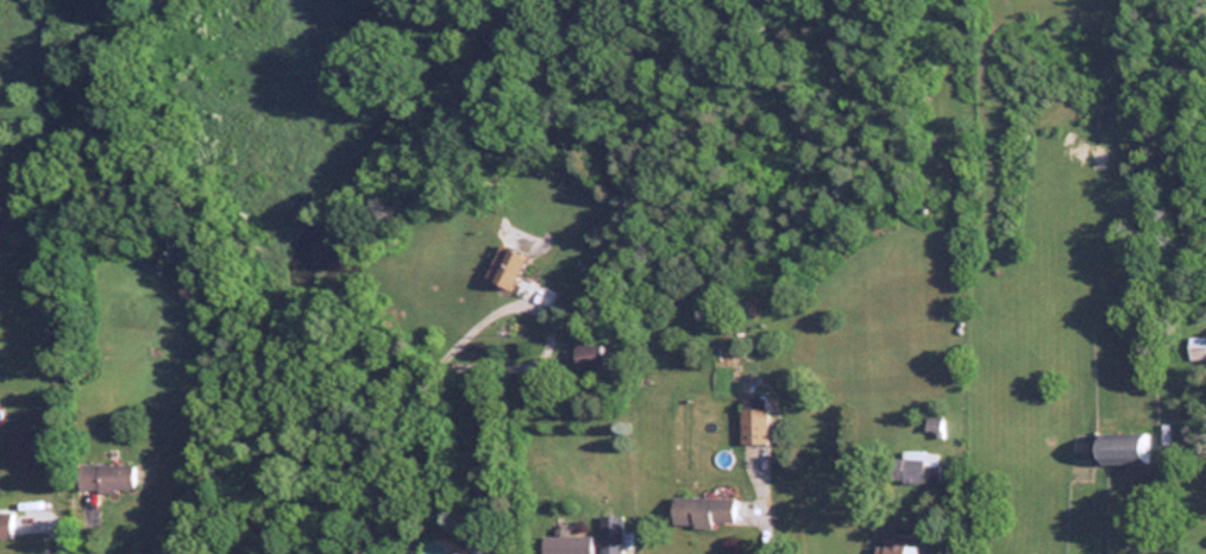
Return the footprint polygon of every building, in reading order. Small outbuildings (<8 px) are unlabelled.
[(510,290),(527,256),(500,243),(483,277),(510,290)] [(1191,336),(1191,360),(1205,360),(1205,336),(1191,336)] [(575,368),(604,366),(602,341),(573,343),(575,368)] [(739,443),(765,443),(765,398),(739,398),(739,443)] [(5,462),(31,462),(31,426),(5,426),(5,462)] [(1094,463),(1149,463),(1149,432),(1094,432),(1094,463)] [(938,450),(902,450),(902,458),(888,458),(888,480),(938,480),(938,450)] [(76,464),(76,489),(132,489),(132,464),(76,464)] [(671,525),(733,525),(733,497),(671,497),(671,525)] [(11,540),(10,510),(0,510),(0,540),(11,540)] [(599,553),(621,553),(621,515),(599,515),(599,553)] [(881,553),(914,553),(914,531),(881,531),(881,553)] [(542,535),(542,553),(590,553),(590,535),(542,535)]
